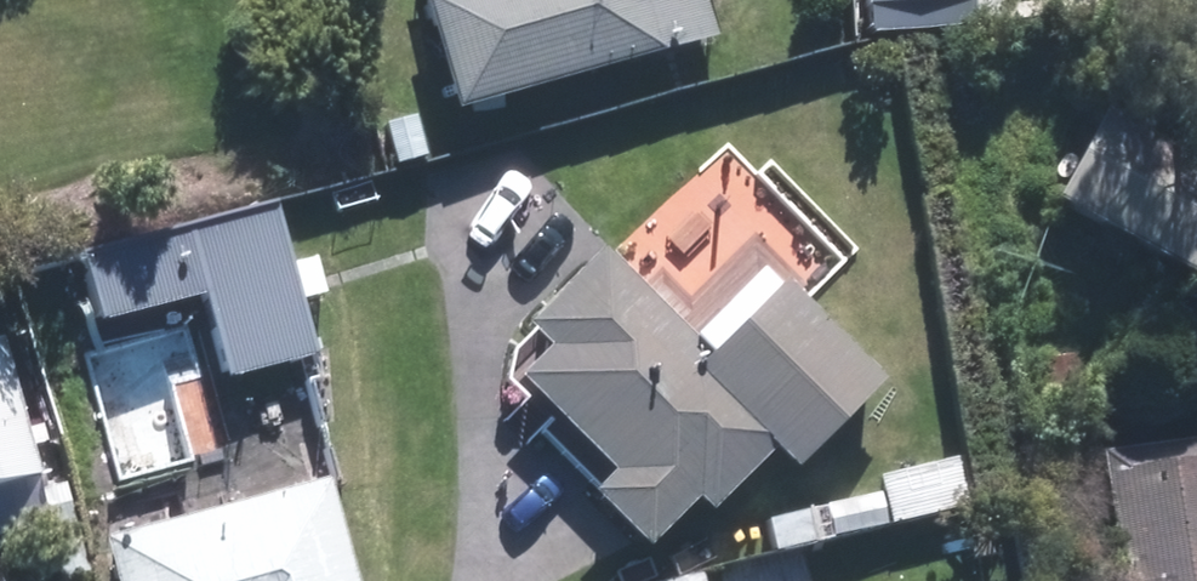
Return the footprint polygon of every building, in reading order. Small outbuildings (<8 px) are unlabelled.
[(711,0),(430,0),(460,109),(721,38),(711,0)] [(1063,190),(1196,269),(1196,157),(1112,107),(1063,190)] [(321,355),(284,203),(85,251),(102,321),(216,293),(236,375),(321,355)] [(895,378),(793,276),(721,347),(616,242),(537,320),(559,342),(525,375),(618,468),(601,486),(660,545),(712,494),(723,506),(784,446),(804,467),(895,378)] [(8,335),(0,337),(0,487),(45,473),(49,472),(8,335)] [(1082,351),(1042,359),(1051,404),(1091,397),(1082,351)] [(1107,452),(1129,580),(1196,580),(1196,437),(1107,452)] [(984,505),(973,452),(879,471),(884,492),(890,523),(984,505)] [(80,518),(71,480),(48,486),(45,473),(0,487),(0,536),(80,518)] [(334,476),(116,538),(128,580),(364,580),(334,476)] [(884,492),(830,502),(836,534),(890,523),(884,492)] [(10,570),(0,572),(0,580),(13,580),(10,570)] [(708,571),(669,580),(710,580),(708,571)]
